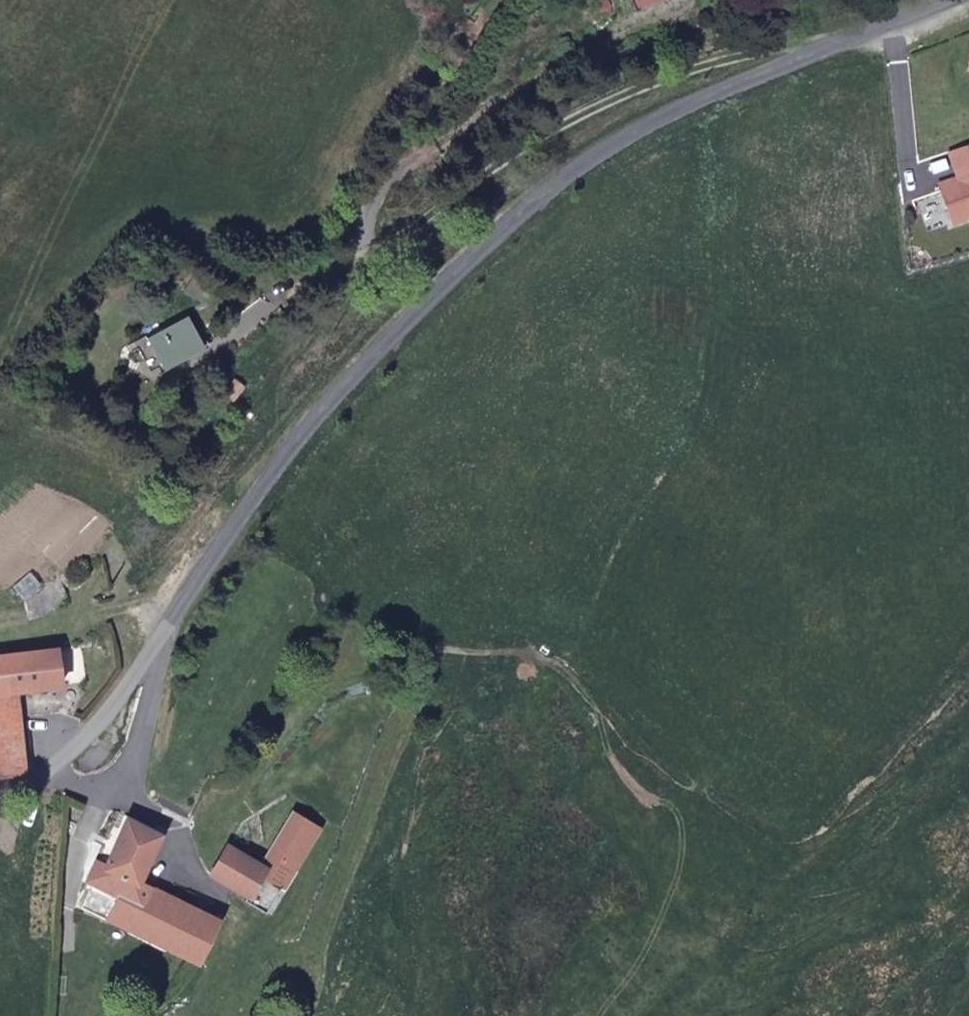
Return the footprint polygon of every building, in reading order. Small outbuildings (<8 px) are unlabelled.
[(639,0),(603,0),(604,3),(612,25),(644,12),(639,0)] [(950,153),(959,179),(941,186),(955,225),(968,220),(968,146),(950,153)] [(208,341),(173,359),(186,384),(219,367),(208,341)] [(71,570),(66,565),(59,575),(57,573),(32,596),(31,594),(22,600),(29,619),(45,616),(67,578),(71,570)] [(51,647),(0,652),(0,774),(18,772),(9,691),(53,688),(51,647)] [(289,824),(315,838),(323,823),(297,809),(289,824)] [(165,834),(131,817),(108,869),(134,881),(116,921),(199,966),(222,920),(145,881),(165,834)] [(265,901),(256,897),(253,902),(275,914),(315,838),(289,824),(267,866),(280,873),(265,901)] [(219,877),(241,889),(256,897),(265,901),(280,873),(267,866),(234,849),(219,877)] [(134,881),(108,869),(103,867),(84,910),(114,925),(116,921),(134,881)]
